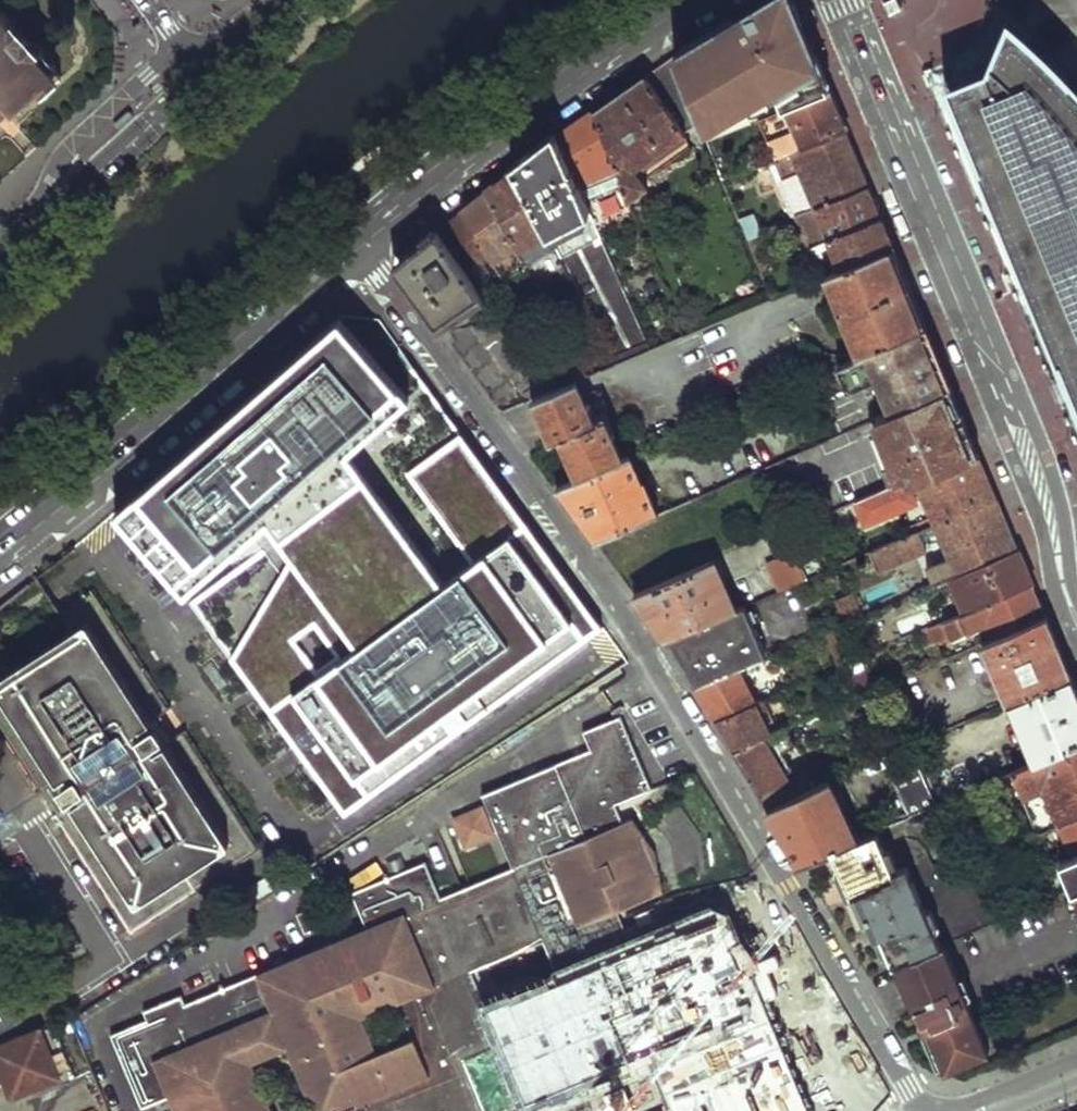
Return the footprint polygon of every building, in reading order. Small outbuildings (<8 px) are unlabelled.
[(725,26),(753,99),(766,92),(774,89),(784,110),(830,92),(792,0),(769,0),(725,26)] [(8,92),(16,103),(18,106),(46,82),(60,69),(44,49),(36,56),(27,45),(16,33),(8,24),(14,18),(0,3),(0,99),(8,92)] [(1065,68),(1044,47),(1010,15),(990,69),(947,87),(1076,398),(1076,81),(1065,68)] [(25,25),(18,16),(14,18),(8,24),(16,33),(25,25)] [(725,26),(673,59),(699,122),(753,99),(725,26)] [(46,48),(36,37),(27,45),(36,56),(44,49),(46,48)] [(673,59),(646,79),(688,134),(701,126),(699,122),(673,59)] [(66,75),(60,69),(46,82),(51,88),(66,75)] [(621,177),(630,201),(649,189),(635,169),(688,134),(646,79),(596,114),(616,166),(621,177)] [(8,92),(0,99),(0,117),(16,103),(8,92)] [(770,100),(766,92),(753,99),(699,122),(701,126),(703,131),(703,133),(770,100)] [(760,119),(776,159),(847,131),(842,119),(830,92),(784,110),(760,119)] [(560,139),(579,181),(616,166),(596,114),(560,139)] [(776,159),(799,219),(869,186),(858,159),(847,131),(776,159)] [(561,260),(616,364),(652,349),(583,192),(579,181),(560,139),(515,173),(555,248),(561,260)] [(579,181),(583,192),(621,177),(616,166),(579,181)] [(488,194),(526,263),(555,248),(515,173),(488,194)] [(799,219),(812,249),(883,218),(872,191),(869,186),(799,219)] [(493,259),(512,291),(520,286),(515,278),(521,274),(526,280),(533,276),(532,275),(526,263),(488,194),(465,211),(493,259)] [(439,232),(467,273),(493,259),(465,211),(439,232)] [(836,252),(843,269),(895,247),(893,243),(883,218),(812,249),(817,261),(836,252)] [(742,225),(750,245),(763,240),(755,220),(742,225)] [(406,257),(402,279),(438,324),(481,294),(467,273),(439,232),(406,257)] [(842,313),(860,356),(891,342),(928,326),(911,287),(895,247),(843,269),(828,275),(838,302),(831,305),(835,316),(842,313)] [(526,263),(532,275),(561,260),(555,248),(526,263)] [(758,279),(767,301),(773,298),(764,277),(758,279)] [(345,315),(118,510),(188,592),(271,518),(361,646),(297,693),(365,788),(371,797),(603,628),(465,438),(414,473),(465,545),(441,560),(355,447),(414,395),(345,315)] [(506,333),(514,344),(535,331),(529,319),(506,333)] [(446,337),(501,412),(534,398),(567,384),(557,369),(535,331),(514,344),(506,333),(499,321),(487,327),(467,322),(446,337)] [(891,342),(917,403),(953,387),(939,353),(928,326),(891,342)] [(917,403),(891,342),(860,356),(840,365),(852,390),(881,378),(895,412),(917,403)] [(557,369),(567,384),(575,381),(587,376),(579,360),(557,369)] [(561,436),(579,478),(620,460),(604,420),(608,418),(597,392),(582,398),(578,389),(575,381),(567,384),(534,398),(537,406),(553,439),(561,436)] [(441,560),(465,545),(414,473),(465,438),(426,385),(414,395),(355,447),(441,560)] [(895,412),(879,420),(884,432),(905,481),(909,479),(911,486),(920,482),(982,456),(966,418),(959,401),(953,387),(917,403),(895,412)] [(912,527),(915,532),(999,497),(991,480),(982,456),(920,482),(927,498),(935,515),(912,527)] [(556,488),(596,542),(658,515),(643,483),(641,485),(628,457),(620,460),(579,478),(556,488)] [(859,501),(868,523),(918,502),(911,486),(909,479),(905,481),(859,501)] [(911,486),(918,502),(927,498),(920,482),(911,486)] [(877,565),(880,572),(928,551),(927,546),(944,538),(954,562),(930,572),(931,575),(916,582),(919,591),(957,574),(1020,547),(1009,522),(999,497),(915,532),(872,551),(877,565)] [(345,808),(365,788),(297,693),(361,646),(271,518),(188,592),(345,808)] [(957,574),(971,610),(1034,583),(1032,578),(1020,547),(957,574)] [(862,555),(868,569),(877,565),(872,551),(862,555)] [(769,564),(781,590),(807,579),(795,552),(769,564)] [(636,596),(642,604),(714,573),(709,563),(636,596)] [(642,604),(668,639),(734,610),(714,573),(642,604)] [(987,621),(993,637),(1047,614),(1045,609),(1034,583),(971,610),(927,629),(933,643),(940,640),(941,641),(987,621)] [(58,610),(4,645),(61,734),(113,818),(168,906),(256,850),(182,732),(162,744),(147,721),(167,708),(92,588),(58,610)] [(836,617),(839,625),(863,615),(854,593),(837,599),(844,614),(836,617)] [(668,639),(696,686),(741,667),(766,656),(744,606),(734,610),(668,639)] [(984,641),(1010,703),(1073,676),(1062,650),(1047,614),(993,637),(984,641)] [(16,761),(61,734),(4,645),(0,647),(0,735),(16,761)] [(696,686),(716,720),(756,703),(741,667),(696,686)] [(856,676),(863,693),(877,688),(870,671),(856,676)] [(1010,703),(1033,764),(1076,745),(1076,686),(1073,676),(1010,703)] [(716,720),(733,749),(761,737),(778,730),(775,721),(767,725),(761,713),(770,709),(766,699),(756,703),(716,720)] [(518,1102),(522,1110),(549,1110),(567,1103),(571,1110),(606,1110),(615,1107),(607,1087),(599,1070),(636,1054),(643,1072),(651,1092),(724,1061),(716,1040),(788,1010),(772,972),(765,955),(672,992),(651,957),(641,942),(634,945),(618,909),(668,888),(663,850),(638,813),(625,818),(617,799),(638,790),(605,711),(567,727),(575,743),(470,791),(501,863),(429,895),(413,859),(338,892),(354,931),(172,1012),(168,1003),(129,1020),(132,1028),(97,1043),(126,1110),(142,1110),(164,1102),(168,1110),(496,1110),(518,1102)] [(61,734),(16,761),(36,792),(56,780),(70,802),(50,815),(68,842),(113,818),(61,734)] [(733,749),(768,807),(795,796),(761,737),(733,749)] [(987,784),(998,808),(1021,798),(1036,835),(1076,817),(1076,745),(1033,764),(1003,777),(987,784)] [(909,746),(881,758),(907,818),(927,810),(935,807),(923,780),(909,746)] [(923,780),(935,807),(987,784),(1003,777),(991,750),(923,780)] [(795,796),(768,807),(802,865),(830,852),(838,849),(854,842),(827,782),(795,796)] [(469,803),(459,807),(471,834),(481,830),(469,803)] [(442,814),(453,842),(471,834),(459,807),(442,814)] [(1036,835),(1042,847),(1067,836),(1074,854),(1076,853),(1076,817),(1036,835)] [(113,818),(68,842),(126,934),(168,906),(113,818)] [(854,842),(838,849),(856,893),(874,937),(879,935),(892,965),(896,964),(943,944),(1005,919),(1000,907),(980,859),(940,877),(931,856),(894,871),(876,832),(854,842)] [(830,852),(849,896),(856,893),(838,849),(830,852)] [(1074,854),(1060,860),(1073,891),(1074,890),(1076,889),(1076,853),(1074,854)] [(1019,900),(1000,907),(1005,919),(1024,911),(1019,900)] [(632,913),(639,934),(661,927),(654,905),(632,913)] [(641,942),(651,957),(714,932),(707,915),(641,942)] [(651,957),(672,992),(765,955),(758,937),(722,951),(714,932),(651,957)] [(943,944),(896,964),(909,996),(914,1009),(918,1008),(923,1018),(919,1021),(928,1040),(933,1038),(946,1069),(987,1052),(958,980),(943,944)] [(0,1054),(0,1059),(7,1075),(12,1084),(18,1098),(63,1077),(66,1085),(81,1078),(58,1029),(0,1054)] [(599,1070),(607,1087),(643,1072),(636,1054),(599,1070)] [(833,1108),(821,1103),(791,1090),(783,1110),(831,1110),(833,1108)] [(518,1102),(496,1110),(522,1110),(518,1102)]
